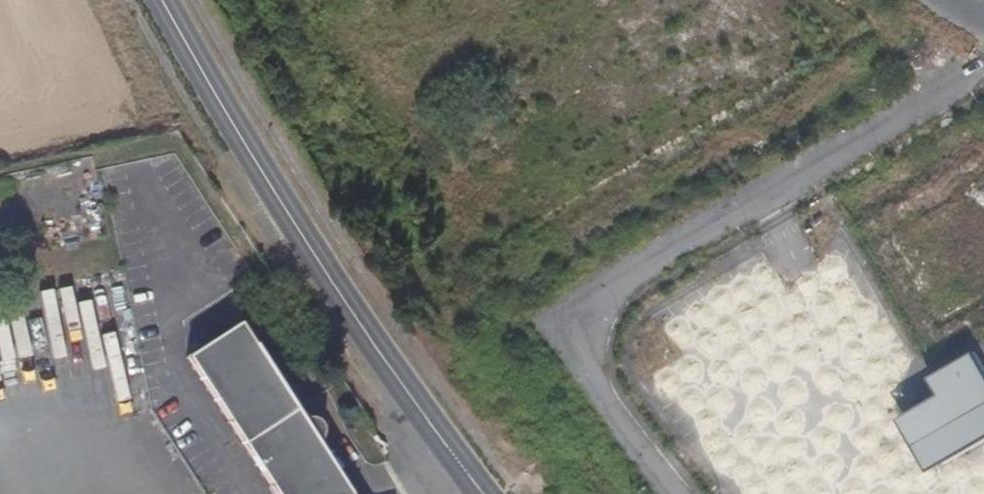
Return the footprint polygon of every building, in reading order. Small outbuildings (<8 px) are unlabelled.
[(246,326),(192,360),(279,493),(355,493),(246,326)] [(894,420),(924,472),(983,438),(983,376),(969,351),(923,377),(935,397),(894,420)]
